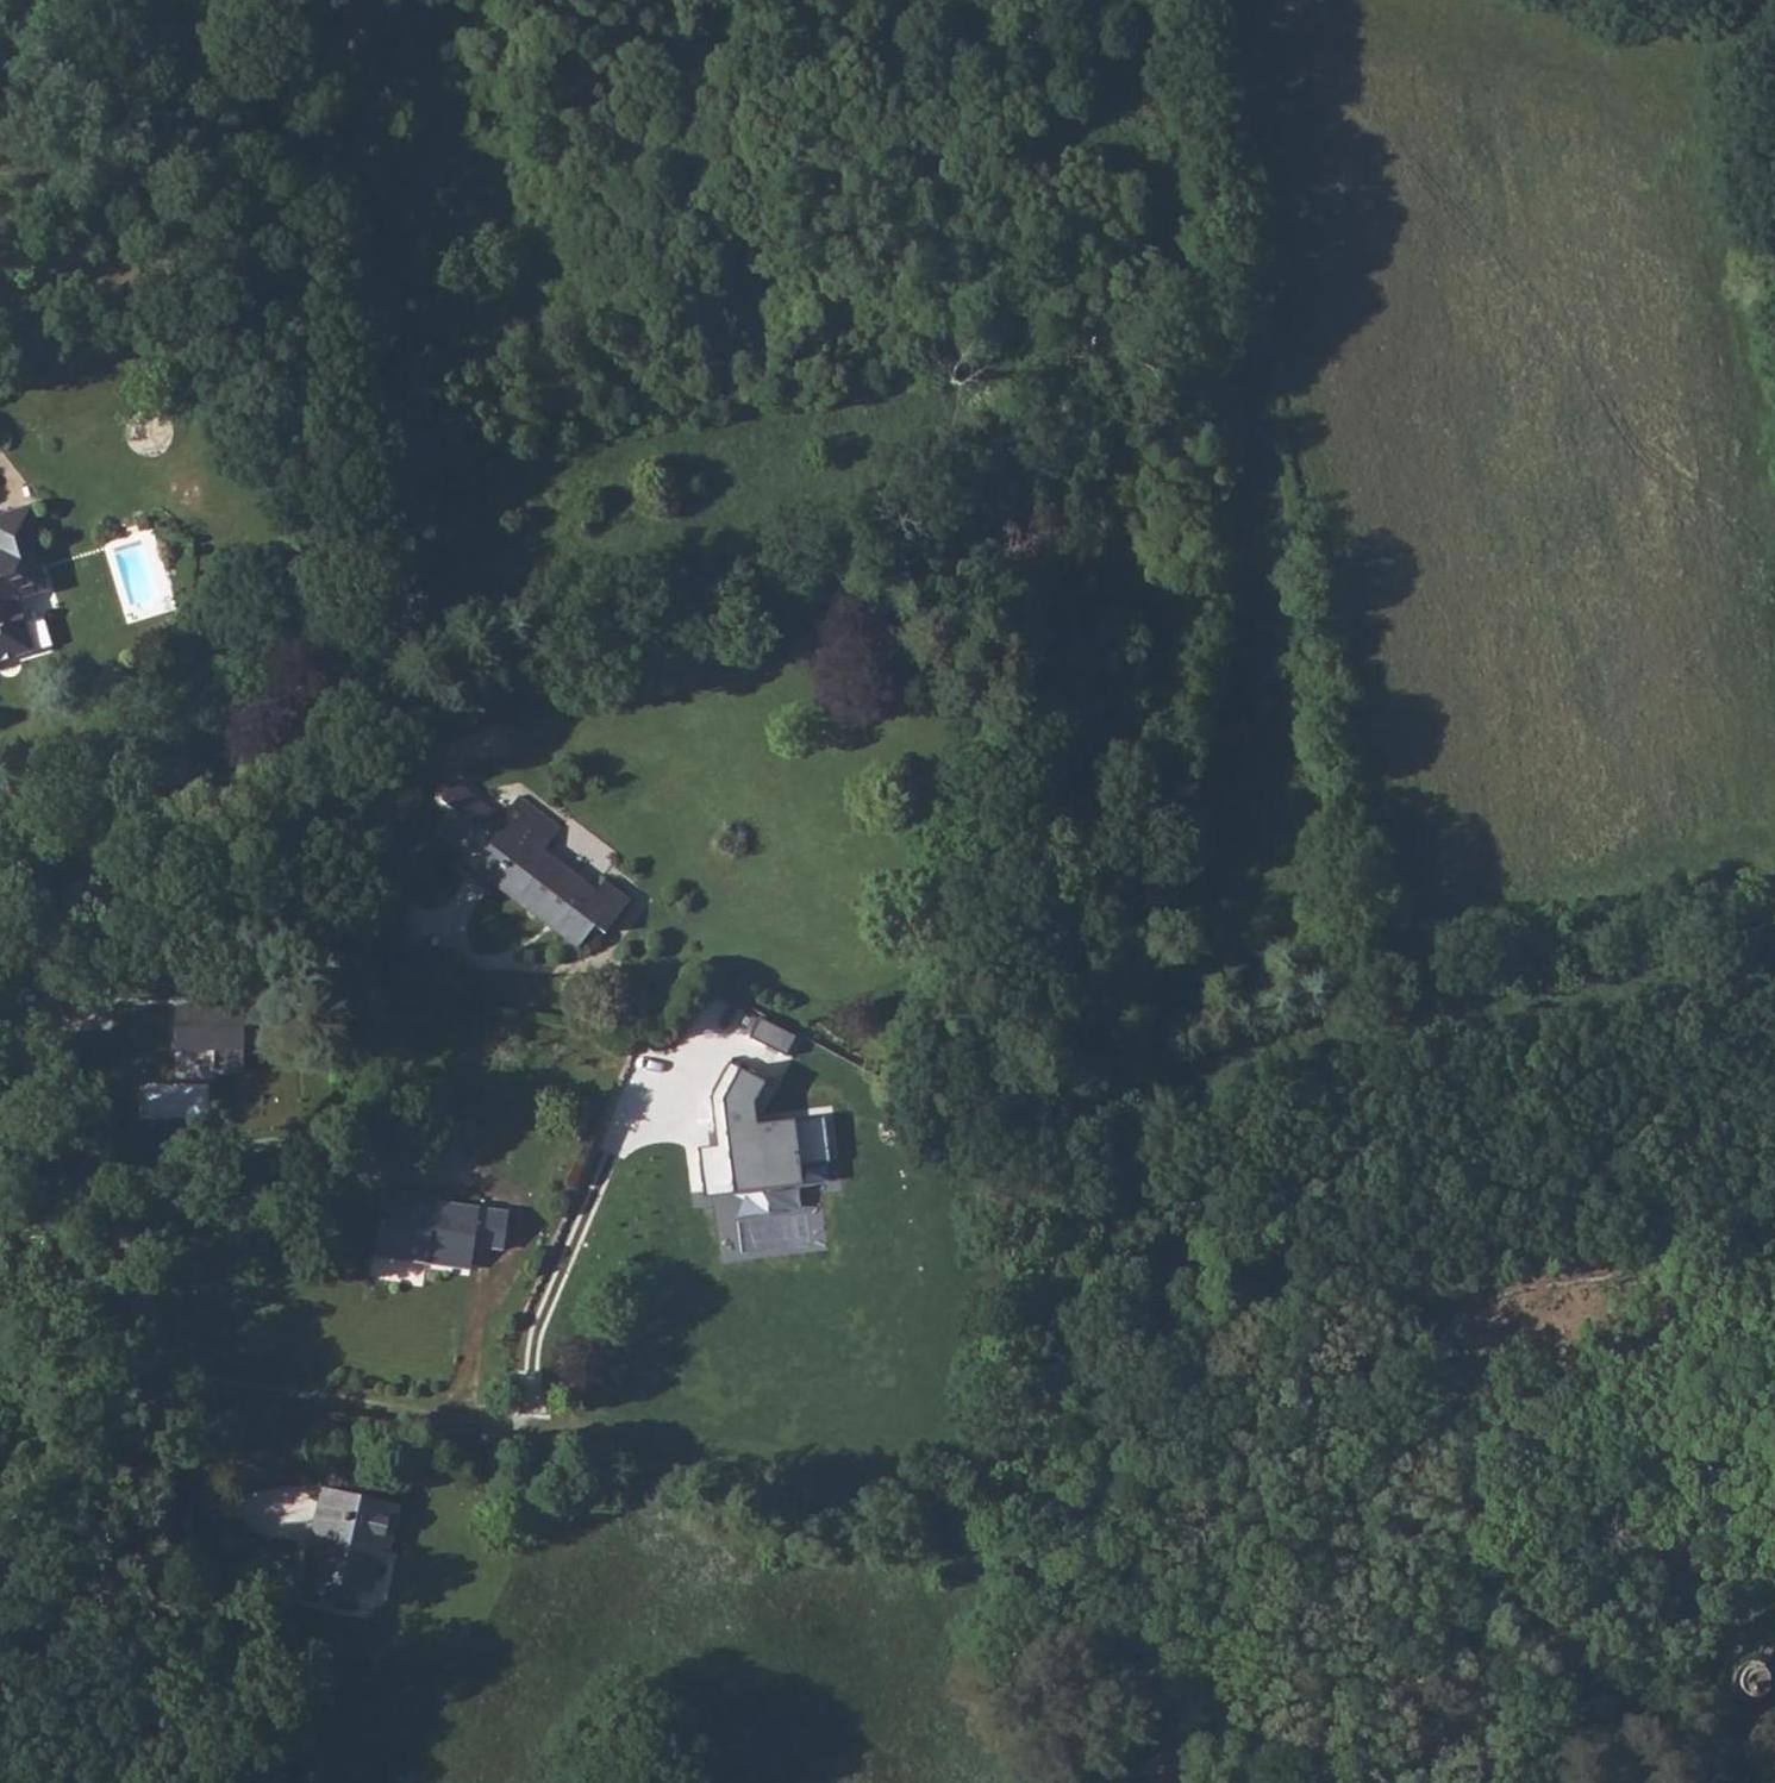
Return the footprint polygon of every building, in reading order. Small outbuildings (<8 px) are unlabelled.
[(33,652),(20,606),(25,598),(47,591),(32,542),(43,539),(32,505),(13,511),(23,544),(0,551),(0,662),(33,652)] [(13,511),(0,515),(0,551),(23,544),(13,511)] [(502,818),(456,782),(441,801),(455,811),(441,830),(471,854),(482,840),(489,845),(471,868),(576,949),(594,926),(605,934),(630,901),(604,881),(596,891),(544,851),(561,829),(519,797),(502,818)] [(763,1084),(736,1068),(717,1101),(724,1147),(696,1149),(701,1205),(798,1192),(794,1121),(753,1126),(751,1106),(763,1084)] [(376,1256),(404,1261),(424,1264),(469,1271),(473,1246),(503,1250),(508,1213),(433,1202),(433,1204),(419,1202),(418,1208),(386,1204),(376,1256)] [(346,1482),(344,1493),(377,1501),(379,1490),(346,1482)] [(344,1493),(321,1488),(311,1535),(326,1539),(313,1594),(352,1603),(355,1589),(372,1593),(382,1552),(388,1553),(399,1505),(377,1501),(344,1493)] [(1751,1645),(1739,1641),(1726,1644),(1717,1653),(1713,1665),(1716,1677),(1724,1687),(1737,1690),(1749,1688),(1759,1679),(1762,1667),(1760,1655),(1751,1645)]
